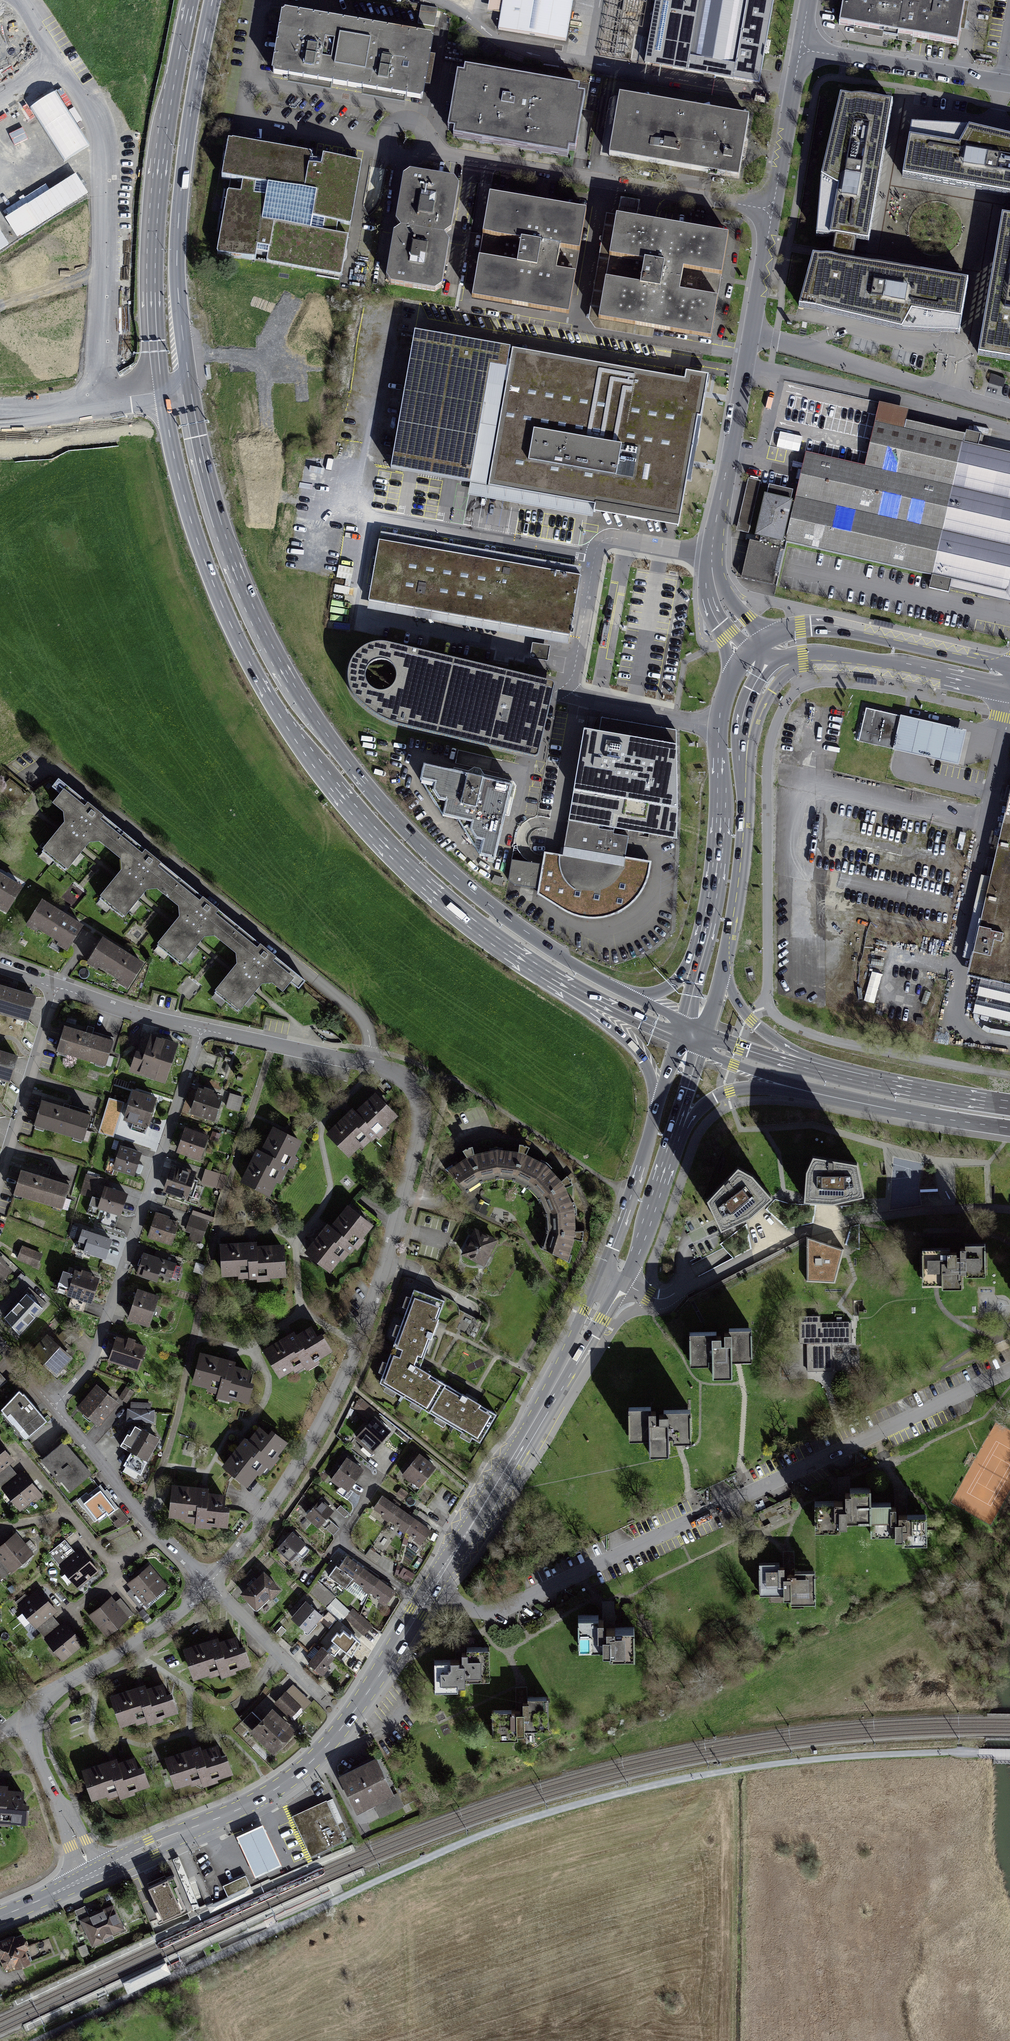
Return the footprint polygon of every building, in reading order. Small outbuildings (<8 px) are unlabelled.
[(502,33),(568,44),(575,0),(493,0),(491,15),(505,17),(502,33)] [(608,44),(767,74),(781,0),(616,0),(608,44)] [(854,22),(970,41),(977,0),(858,0),(854,22)] [(366,20),(290,7),(280,69),(355,82),(366,20)] [(441,33),(366,20),(355,82),(431,94),(441,33)] [(477,67),(466,130),(585,150),(596,87),(477,67)] [(902,96),(846,87),(824,177),(823,231),(879,240),(886,192),(902,96)] [(626,92),(615,160),(746,180),(758,114),(626,92)] [(916,113),(906,168),(987,182),(1009,186),(1009,124),(968,113),(916,113)] [(221,243),(354,266),(373,157),(241,133),(221,243)] [(410,215),(415,221),(458,230),(466,226),(472,183),(466,174),(423,168),(416,172),(410,215)] [(494,253),(487,296),(583,311),(590,268),(569,265),(573,241),(596,245),(602,204),(503,189),(497,229),(533,235),(529,259),(494,253)] [(1005,205),(989,299),(980,351),(1009,356),(1009,206),(1005,205)] [(626,213),(609,314),(721,333),(738,232),(626,213)] [(404,267),(410,276),(451,284),(457,278),(464,240),(458,230),(415,221),(409,226),(404,267)] [(978,273),(819,244),(808,302),(854,312),(909,327),(956,331),(967,332),(978,273)] [(428,327),(402,476),(672,522),(687,525),(713,377),(699,374),(428,327)] [(920,402),(886,394),(872,458),(814,445),(808,471),(790,548),(1009,596),(1009,442),(1000,439),(1002,433),(917,414),(920,402)] [(777,447),(800,450),(803,434),(780,430),(777,447)] [(750,476),(746,492),(758,494),(761,479),(750,476)] [(794,501),(765,495),(756,536),(785,543),(794,501)] [(580,575),(384,539),(373,600),(569,636),(580,575)] [(531,692),(419,668),(405,734),(517,758),(531,692)] [(902,719),(868,712),(861,745),(895,753),(902,719)] [(560,863),(562,872),(568,879),(577,888),(588,891),(601,891),(612,888),(621,879),(626,869),(627,858),(630,831),(677,840),(678,808),(681,809),(680,746),(585,730),(563,855),(560,856),(560,863)] [(477,855),(496,860),(514,785),(423,764),(420,781),(444,819),(465,823),(477,855)] [(99,843),(109,851),(119,837),(63,790),(51,804),(61,812),(63,823),(59,827),(41,849),(66,871),(84,848),(88,843),(99,843)] [(965,987),(1009,997),(1009,793),(965,987)] [(156,890),(166,898),(178,884),(119,837),(109,851),(120,860),(120,871),(117,875),(99,898),(124,918),(141,896),(146,890),(156,890)] [(652,863),(627,858),(626,869),(621,879),(612,888),(601,891),(588,891),(577,888),(568,879),(562,872),(560,863),(560,856),(545,853),(544,867),(540,889),(538,894),(569,914),(584,919),(600,919),(618,914),(631,907),(641,896),(647,885),(650,875),(652,863)] [(544,867),(519,854),(517,874),(540,889),(544,867)] [(8,912),(22,891),(1,878),(0,878),(0,907),(8,912)] [(215,938),(226,947),(237,933),(178,884),(166,898),(178,908),(179,918),(174,923),(157,945),(182,965),(199,944),(204,938),(215,938)] [(43,901),(29,924),(70,950),(84,927),(65,915),(43,901)] [(294,980),(237,933),(226,947),(236,955),(236,965),(231,971),(214,992),(240,1012),(256,992),(261,986),(273,985),(284,994),(294,980)] [(102,939),(89,962),(130,987),(144,965),(126,954),(102,939)] [(26,1025),(35,996),(18,992),(0,986),(0,1017),(26,1025)] [(64,1026),(56,1052),(106,1068),(114,1041),(93,1035),(64,1026)] [(175,1046),(147,1037),(136,1072),(164,1081),(175,1046)] [(8,1084),(16,1058),(0,1053),(0,1081),(8,1084)] [(197,1091),(190,1114),(213,1121),(220,1098),(197,1091)] [(239,1110),(243,1096),(230,1092),(226,1106),(239,1110)] [(156,1100),(134,1093),(126,1118),(148,1125),(156,1100)] [(350,1114),(328,1134),(348,1155),(369,1136),(372,1139),(396,1116),(376,1094),(355,1113),(353,1111),(350,1114)] [(63,1108),(42,1101),(35,1125),(84,1140),(91,1116),(63,1108)] [(258,1155),(243,1184),(269,1197),(281,1172),(284,1174),(300,1141),(275,1129),(263,1153),(259,1151),(258,1155)] [(206,1137),(187,1130),(179,1154),(198,1161),(206,1137)] [(142,1154),(122,1148),(116,1170),(136,1176),(142,1154)] [(482,1185),(498,1181),(497,1152),(474,1156),(468,1157),(448,1170),(468,1195),(482,1185)] [(524,1154),(497,1152),(498,1181),(515,1183),(531,1191),(541,1203),(548,1218),(549,1235),(544,1252),(569,1264),(577,1237),(576,1212),(565,1186),(547,1166),(524,1154)] [(835,1202),(864,1195),(857,1163),(837,1160),(836,1161),(829,1159),(829,1158),(813,1156),(806,1171),(804,1201),(833,1202),(835,1202)] [(750,1215),(772,1197),(752,1174),(738,1166),(726,1178),(728,1180),(722,1185),(721,1184),(707,1199),(721,1229),(747,1217),(750,1215)] [(171,1171),(163,1193),(185,1200),(194,1174),(179,1169),(177,1173),(171,1171)] [(202,1184),(213,1185),(215,1171),(204,1169),(202,1184)] [(42,1177),(21,1170),(14,1194),(63,1209),(70,1185),(42,1177)] [(93,1198),(89,1208),(104,1213),(101,1224),(115,1229),(126,1195),(105,1188),(107,1182),(88,1175),(81,1194),(93,1198)] [(325,1230),(306,1255),(329,1273),(348,1249),(351,1251),(371,1225),(348,1208),(332,1229),(328,1226),(325,1230)] [(156,1214),(149,1237),(171,1244),(178,1220),(156,1214)] [(194,1218),(188,1236),(200,1240),(206,1222),(194,1218)] [(78,1240),(86,1243),(83,1252),(105,1260),(113,1238),(82,1228),(78,1240)] [(476,1233),(465,1255),(485,1265),(496,1243),(476,1233)] [(808,1238),(808,1283),(834,1281),(842,1250),(808,1238)] [(37,1266),(43,1253),(22,1244),(16,1258),(37,1266)] [(252,1245),(222,1247),(225,1279),(253,1277),(253,1279),(286,1277),(283,1247),(256,1249),(255,1244),(252,1245)] [(951,1247),(923,1248),(924,1283),(930,1283),(943,1283),(943,1289),(964,1288),(963,1275),(986,1275),(986,1244),(962,1244),(962,1258),(951,1258),(951,1247)] [(143,1255),(136,1276),(155,1282),(159,1268),(173,1272),(175,1266),(143,1255)] [(0,1260),(0,1279),(2,1280),(11,1270),(0,1260)] [(102,1281),(75,1272),(68,1294),(95,1302),(102,1281)] [(23,1285),(5,1306),(23,1321),(41,1301),(23,1285)] [(444,1300),(414,1289),(393,1346),(380,1382),(480,1443),(496,1415),(464,1396),(419,1368),(423,1357),(438,1316),(444,1300)] [(156,1299),(137,1294),(128,1322),(147,1328),(156,1299)] [(825,1314),(799,1315),(799,1345),(808,1345),(809,1372),(831,1372),(831,1343),(851,1342),(851,1323),(825,1323),(825,1314)] [(290,1335),(263,1352),(279,1378),(302,1364),(304,1367),(330,1351),(321,1337),(317,1339),(310,1328),(297,1337),(294,1333),(290,1335)] [(707,1333),(687,1334),(689,1365),(711,1364),(711,1379),(730,1378),(729,1361),(739,1361),(752,1361),(750,1329),(723,1330),(723,1339),(707,1340),(707,1333)] [(146,1349),(116,1339),(108,1364),(138,1373),(146,1349)] [(71,1360),(48,1341),(35,1357),(57,1376),(71,1360)] [(230,1363),(200,1354),(191,1385),(221,1393),(219,1398),(246,1405),(252,1386),(249,1386),(253,1372),(235,1366),(235,1364),(230,1363)] [(75,1408),(95,1426),(114,1405),(95,1387),(75,1408)] [(21,1391),(2,1406),(28,1438),(47,1423),(21,1391)] [(647,1407),(626,1407),(627,1440),(649,1439),(650,1456),(668,1455),(668,1434),(679,1434),(691,1434),(690,1410),(662,1411),(663,1424),(647,1424),(647,1407)] [(128,1409),(128,1422),(153,1423),(154,1409),(128,1409)] [(373,1418),(355,1437),(372,1453),(391,1434),(373,1418)] [(123,1468),(140,1476),(158,1440),(134,1427),(122,1450),(130,1454),(123,1468)] [(223,1469),(247,1487),(263,1466),(266,1468),(285,1443),(271,1432),(268,1435),(260,1429),(250,1442),(245,1439),(242,1444),(223,1469)] [(0,1442),(0,1473),(16,1460),(0,1442)] [(63,1443),(42,1462),(73,1496),(94,1477),(63,1443)] [(418,1456),(401,1476),(419,1492),(437,1472),(418,1456)] [(346,1459),(330,1481),(341,1488),(338,1491),(349,1499),(353,1493),(348,1490),(362,1471),(346,1459)] [(43,1494),(24,1472),(5,1490),(24,1511),(43,1494)] [(87,1493),(77,1501),(94,1523),(106,1513),(109,1517),(118,1509),(100,1486),(89,1495),(87,1493)] [(196,1525),(226,1528),(228,1506),(223,1506),(224,1496),(207,1494),(207,1492),(203,1492),(199,1491),(199,1488),(173,1486),(171,1518),(196,1520),(196,1525)] [(818,1502),(818,1531),(850,1530),(850,1519),(871,1519),(871,1528),(894,1528),(894,1540),(925,1539),(925,1513),(906,1513),(894,1514),(894,1499),(871,1500),(870,1487),(849,1487),(850,1502),(838,1502),(818,1502)] [(387,1500),(382,1496),(371,1511),(420,1546),(431,1531),(410,1516),(387,1500)] [(320,1500),(306,1515),(319,1527),(321,1525),(333,1536),(339,1529),(328,1518),(333,1513),(320,1500)] [(292,1532),(277,1548),(293,1563),(298,1557),(301,1559),(310,1549),(292,1532)] [(0,1548),(0,1556),(14,1571),(35,1553),(18,1533),(0,1548)] [(366,1556),(378,1561),(382,1553),(370,1548),(366,1556)] [(61,1568),(81,1590),(102,1572),(82,1549),(61,1568)] [(354,1562),(345,1556),(328,1580),(345,1591),(350,1584),(384,1607),(395,1590),(386,1584),(372,1574),(354,1562)] [(786,1566),(763,1566),(763,1597),(789,1597),(789,1606),(818,1606),(819,1572),(799,1572),(799,1579),(793,1579),(786,1579),(786,1566)] [(148,1607),(173,1587),(158,1568),(133,1588),(148,1607)] [(241,1597),(254,1609),(267,1597),(270,1599),(279,1590),(264,1575),(253,1585),(241,1597)] [(320,1581),(311,1589),(325,1605),(334,1597),(320,1581)] [(39,1590),(20,1606),(38,1629),(57,1613),(39,1590)] [(113,1599),(91,1617),(109,1639),(131,1621),(113,1599)] [(292,1621),(306,1635),(321,1618),(307,1605),(292,1621)] [(605,1618),(582,1617),(581,1648),(607,1649),(607,1657),(636,1658),(637,1631),(613,1630),(604,1630),(605,1618)] [(67,1624),(47,1640),(64,1662),(85,1646),(67,1624)] [(341,1636),(338,1633),(331,1642),(351,1657),(361,1643),(352,1635),(350,1638),(344,1632),(341,1636)] [(210,1640),(185,1649),(194,1676),(220,1667),(222,1672),(248,1662),(238,1634),(218,1641),(217,1637),(210,1640)] [(322,1676),(335,1660),(323,1649),(309,1665),(322,1676)] [(461,1663),(432,1663),(432,1693),(464,1693),(464,1680),(489,1680),(489,1649),(477,1649),(465,1649),(465,1655),(461,1655),(461,1663)] [(110,1693),(120,1723),(146,1715),(147,1719),(174,1710),(163,1679),(145,1685),(144,1682),(140,1683),(110,1693)] [(313,1705),(295,1687),(277,1706),(295,1723),(313,1705)] [(523,1709),(492,1710),(493,1740),(524,1740),(524,1730),(549,1730),(549,1698),(526,1698),(523,1698),(523,1709)] [(242,1719),(249,1727),(259,1717),(252,1710),(242,1719)] [(275,1712),(252,1736),(277,1760),(300,1735),(275,1712)] [(165,1756),(176,1786),(202,1776),(203,1780),(229,1770),(217,1739),(199,1746),(197,1744),(193,1745),(165,1756)] [(86,1769),(95,1794),(118,1785),(120,1790),(146,1780),(136,1754),(119,1761),(118,1757),(112,1759),(86,1769)] [(377,1759),(340,1777),(358,1814),(395,1796),(377,1759)] [(25,1826),(26,1793),(11,1792),(5,1792),(5,1787),(0,1787),(0,1825),(25,1826)] [(326,1801),(293,1816),(298,1827),(311,1856),(344,1841),(326,1801)] [(263,1825),(237,1836),(255,1877),(281,1865),(263,1825)] [(223,1886),(228,1896),(250,1886),(245,1875),(223,1886)] [(171,1877),(148,1887),(162,1919),(185,1908),(171,1877)] [(210,1912),(254,1893),(251,1886),(210,1904),(207,1906),(210,1912)] [(110,1906),(81,1920),(93,1944),(122,1931),(110,1906)] [(0,1942),(0,1958),(5,1970),(32,1959),(22,1933),(0,1942)]
